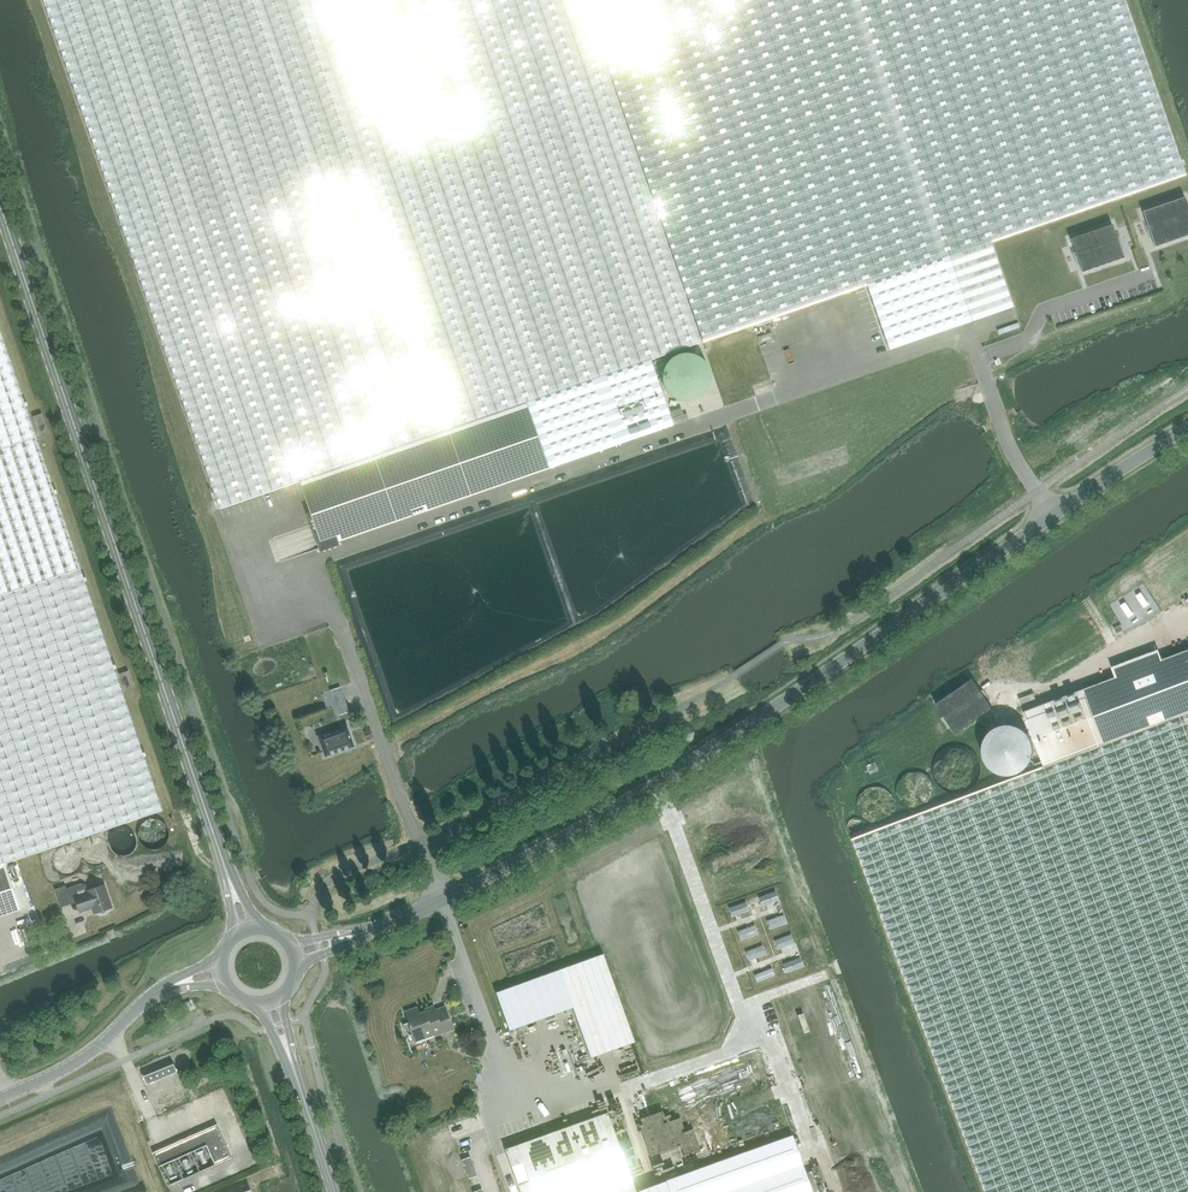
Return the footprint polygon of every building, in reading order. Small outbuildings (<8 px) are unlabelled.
[(218,509),(296,482),(651,359),(699,342),(582,0),(43,0),(218,509)] [(699,342),(866,285),(990,241),(1185,174),(1125,0),(582,0),(699,342)] [(1142,211),(1155,246),(1187,235),(1187,206),(1185,196),(1142,211)] [(1076,254),(1082,271),(1123,257),(1117,240),(1112,224),(1070,238),(1076,254)] [(990,241),(866,285),(888,349),(1013,307),(990,241)] [(162,810),(0,326),(0,865),(162,810)] [(787,347),(777,351),(781,363),(792,359),(787,347)] [(651,359),(296,482),(318,546),(674,424),(651,359)] [(42,413),(32,417),(39,435),(48,432),(42,413)] [(215,516),(218,526),(224,524),(221,513),(215,516)] [(272,536),(277,554),(308,547),(303,528),(272,536)] [(1044,766),(1187,712),(1187,650),(1159,661),(1156,653),(1115,669),(1118,676),(1024,712),(1044,766)] [(128,670),(119,674),(124,688),(133,685),(128,670)] [(935,704),(955,734),(993,708),(972,678),(935,704)] [(854,837),(988,1191),(1187,1191),(1187,712),(1044,766),(854,837)] [(347,726),(318,736),(325,756),(354,746),(347,726)] [(0,865),(0,916),(21,909),(5,864),(0,865)] [(66,885),(55,889),(61,907),(71,903),(76,901),(79,912),(92,907),(94,913),(98,912),(100,913),(103,914),(105,913),(107,911),(107,909),(111,907),(104,884),(87,890),(86,887),(85,885),(83,884),(81,884),(67,889),(66,885)] [(590,1057),(635,1041),(603,953),(495,992),(509,1030),(572,1007),(590,1057)] [(417,1007),(405,1011),(409,1021),(408,1021),(408,1022),(403,1024),(404,1028),(405,1031),(407,1033),(410,1034),(413,1034),(415,1041),(434,1034),(435,1035),(453,1028),(445,1006),(444,1007),(435,1011),(433,1006),(423,1009),(424,1012),(419,1013),(417,1007)] [(505,1148),(520,1191),(632,1191),(636,1191),(607,1111),(505,1148)] [(158,1165),(206,1144),(215,1164),(231,1157),(217,1124),(180,1140),(172,1144),(152,1152),(158,1165)] [(792,1134),(636,1191),(632,1191),(813,1191),(792,1134)]
